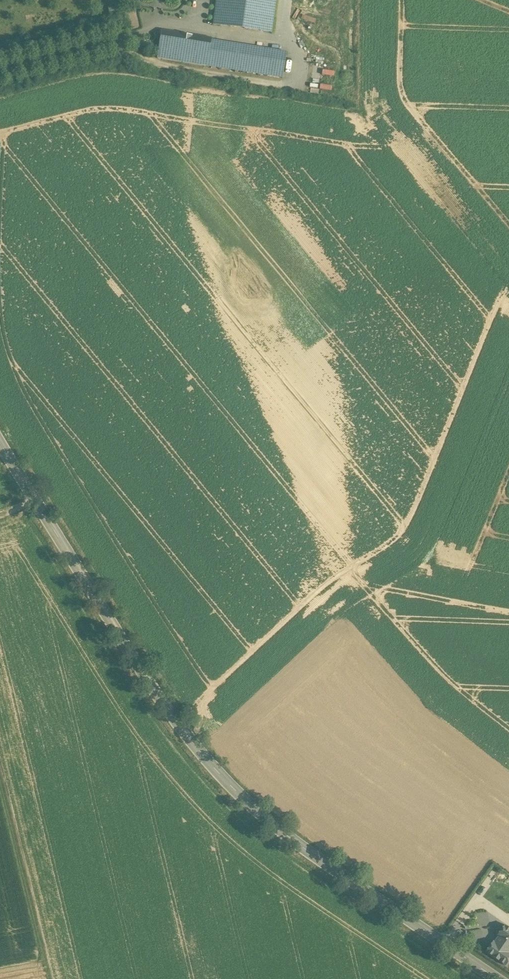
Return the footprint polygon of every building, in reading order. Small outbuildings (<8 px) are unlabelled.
[(214,23),(271,31),(276,0),(217,0),(214,23)] [(162,32),(161,36),(211,44),(209,60),(214,61),(217,41),(162,32)] [(211,44),(161,36),(159,52),(209,60),(211,44)] [(287,52),(217,41),(214,61),(283,72),(287,52)] [(328,84),(330,76),(321,74),(320,82),(328,84)] [(507,925),(498,937),(504,942),(500,947),(508,953),(508,927),(507,925)] [(494,943),(500,947),(504,942),(498,937),(494,943)] [(493,942),(486,952),(506,966),(508,961),(508,953),(500,947),(494,943),(493,942)]
